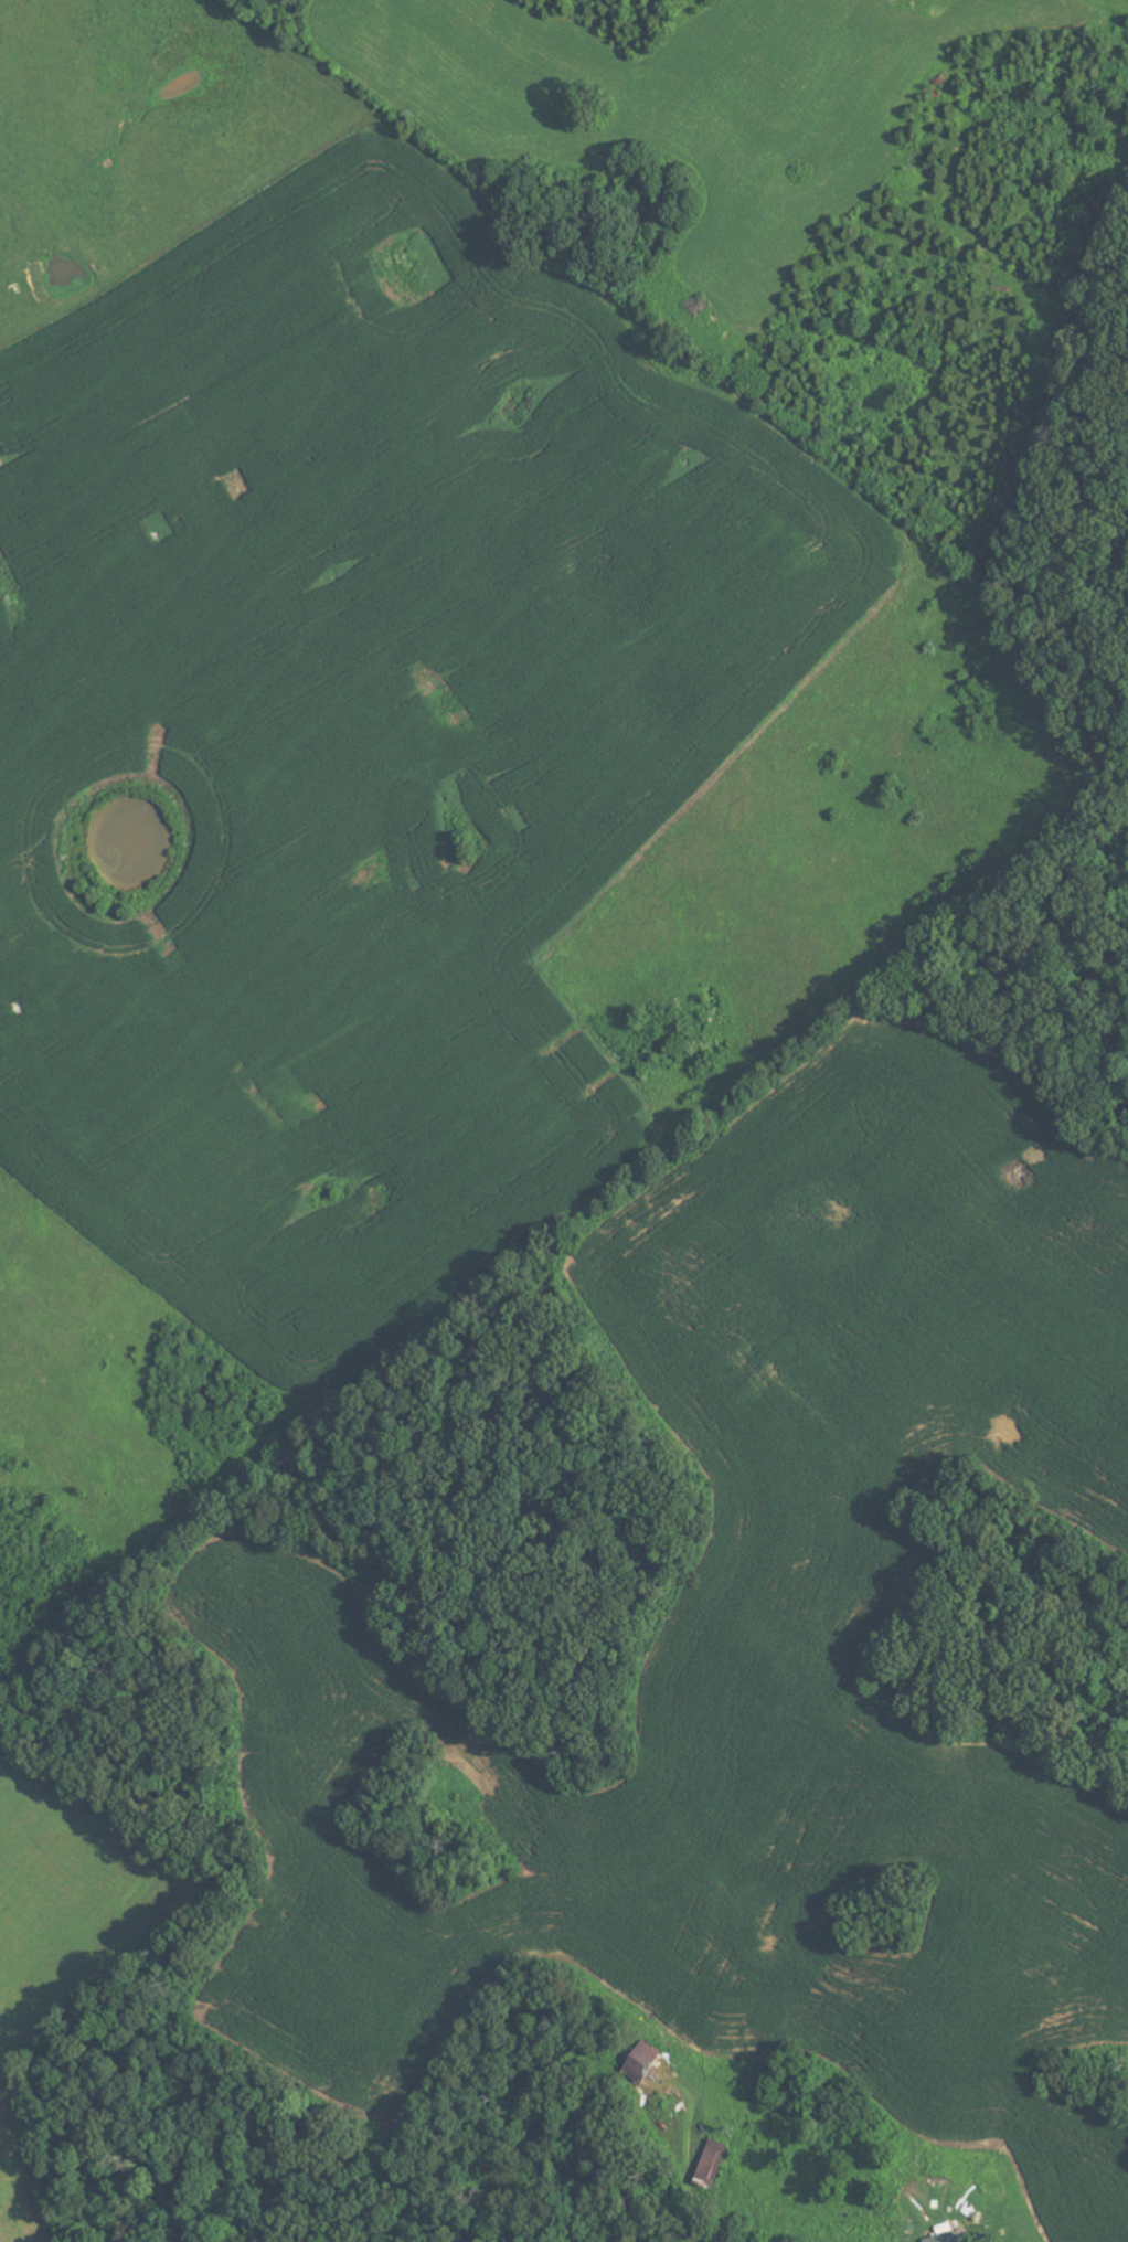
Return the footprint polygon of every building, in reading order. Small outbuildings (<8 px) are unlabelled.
[(649,2082),(665,2050),(644,2039),(628,2071),(649,2082)] [(732,2145),(714,2138),(700,2176),(719,2182),(732,2145)] [(957,2229),(927,2240),(927,2241),(962,2241),(957,2229)]
